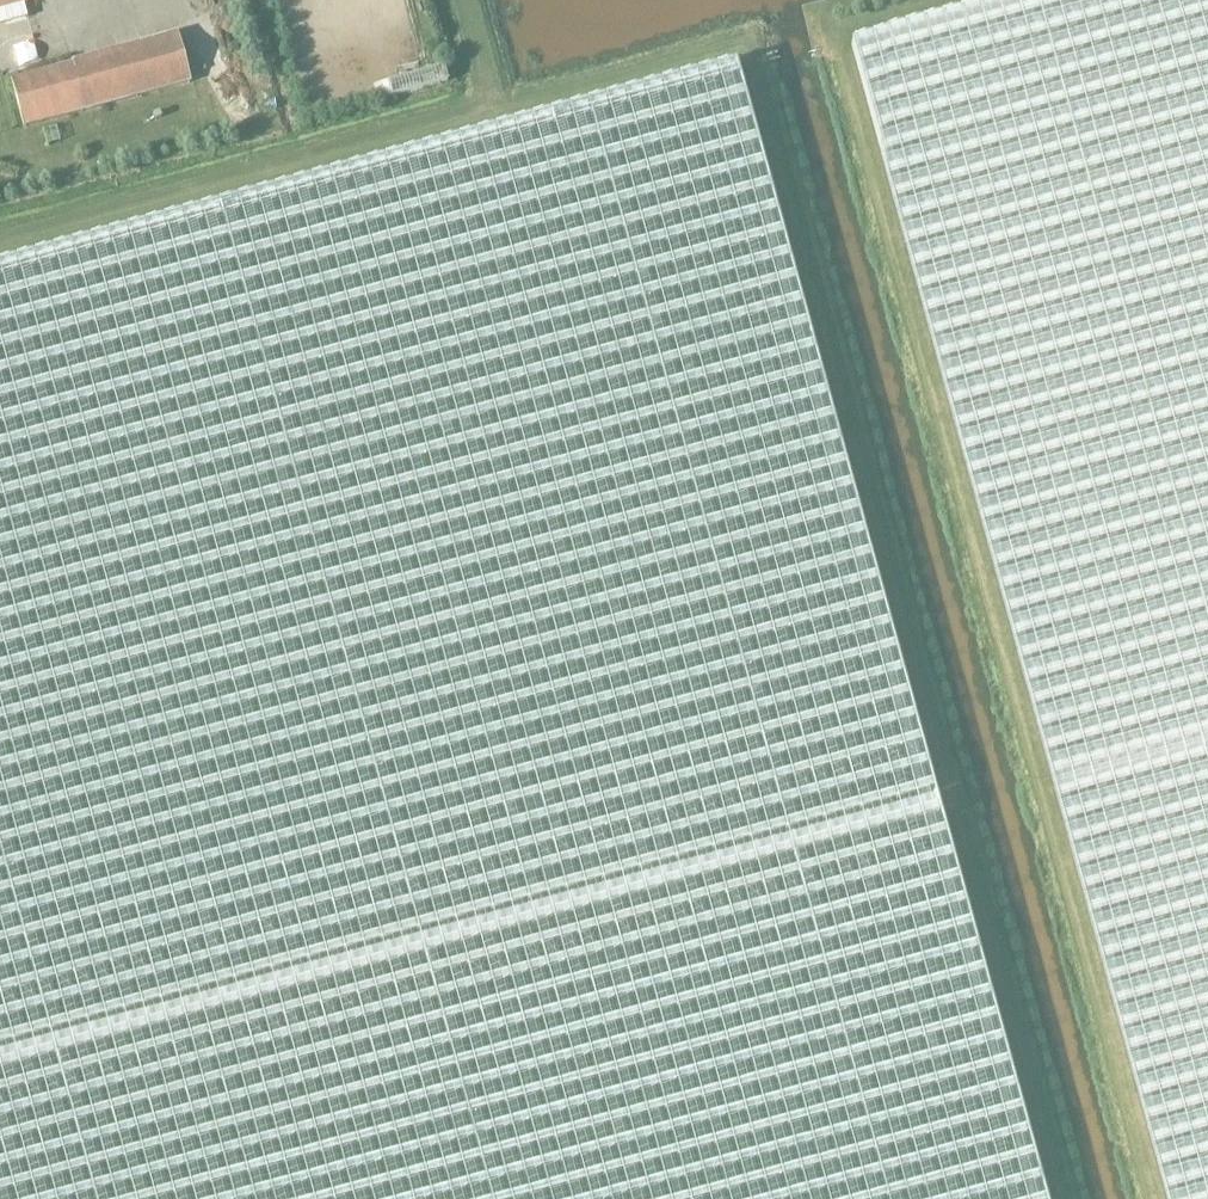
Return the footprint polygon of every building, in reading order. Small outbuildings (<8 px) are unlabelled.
[(851,44),(1167,1198),(1207,1198),(1207,0),(1012,0),(851,44)] [(21,128),(191,83),(177,33),(8,78),(21,128)] [(736,64),(0,265),(0,1198),(1046,1198),(736,64)] [(387,71),(390,93),(444,86),(441,64),(387,71)]
